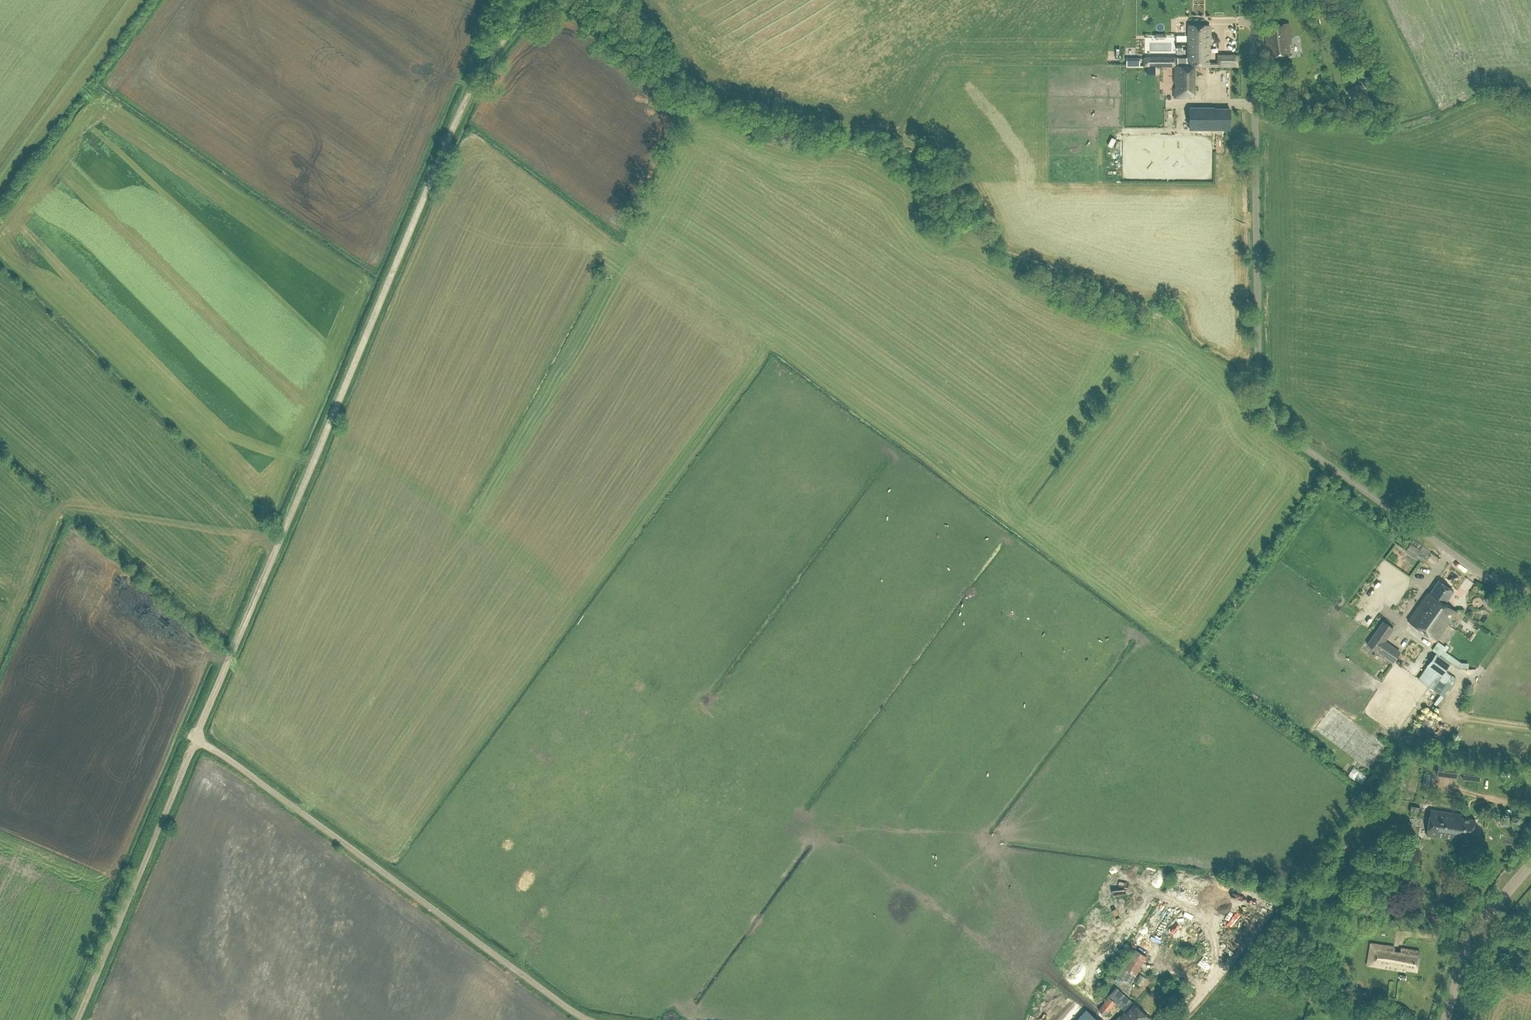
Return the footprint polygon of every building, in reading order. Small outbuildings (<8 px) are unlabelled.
[(1320,23),(1332,21),(1330,8),(1318,10),(1320,23)] [(1288,44),(1291,43),(1289,23),(1264,26),(1267,47),(1269,46),(1270,57),(1289,55),(1288,44)] [(1194,66),(1209,66),(1209,24),(1189,24),(1189,65),(1175,65),(1175,82),(1177,82),(1177,87),(1175,87),(1175,97),(1194,97),(1194,66)] [(1149,38),(1149,54),(1178,54),(1178,38),(1149,38)] [(1130,55),(1130,65),(1142,65),(1142,55),(1130,55)] [(1156,75),(1156,68),(1172,67),(1172,59),(1152,60),(1152,75),(1156,75)] [(1154,105),(1172,105),(1172,68),(1157,68),(1157,88),(1154,88),(1154,105)] [(1360,84),(1348,90),(1353,99),(1364,93),(1360,84)] [(1171,106),(1172,122),(1179,121),(1178,106),(1171,106)] [(1229,108),(1191,108),(1191,127),(1229,127),(1229,108)] [(1429,591),(1408,620),(1436,640),(1457,611),(1445,602),(1453,590),(1439,580),(1430,592),(1429,591)] [(1383,620),(1367,644),(1393,662),(1400,652),(1384,641),(1393,627),(1383,620)] [(1446,670),(1446,669),(1451,662),(1459,667),(1468,668),(1469,662),(1461,662),(1445,650),(1449,646),(1446,644),(1447,643),(1439,637),(1437,640),(1438,641),(1432,649),(1436,652),(1431,659),(1418,678),(1442,695),(1455,676),(1446,670)] [(1366,645),(1362,652),(1378,662),(1382,655),(1366,645)] [(1435,734),(1438,728),(1430,726),(1428,732),(1435,734)] [(1437,775),(1457,778),(1459,767),(1438,765),(1437,775)] [(1465,766),(1464,766),(1463,778),(1479,780),(1480,768),(1465,766)] [(1460,827),(1461,817),(1456,816),(1456,812),(1431,809),(1427,834),(1463,840),(1463,836),(1464,828),(1460,827)] [(1463,836),(1472,838),(1475,819),(1461,817),(1460,827),(1464,828),(1463,836)] [(1190,921),(1197,917),(1191,908),(1184,912),(1190,921)] [(1262,912),(1267,919),(1271,915),(1267,909),(1262,912)] [(1417,970),(1420,951),(1401,948),(1400,951),(1394,950),(1394,946),(1371,943),(1367,964),(1405,970),(1406,968),(1417,970)] [(1135,975),(1147,955),(1132,946),(1120,966),(1135,975)] [(1221,950),(1219,957),(1228,960),(1230,953),(1221,950)] [(1124,1010),(1132,1001),(1116,986),(1108,996),(1098,1009),(1105,1015),(1115,1003),(1124,1010)] [(1150,1017),(1134,1003),(1126,1012),(1124,1010),(1115,1019),(1147,1019),(1150,1017)] [(1086,1008),(1076,1019),(1100,1019),(1086,1008)]
